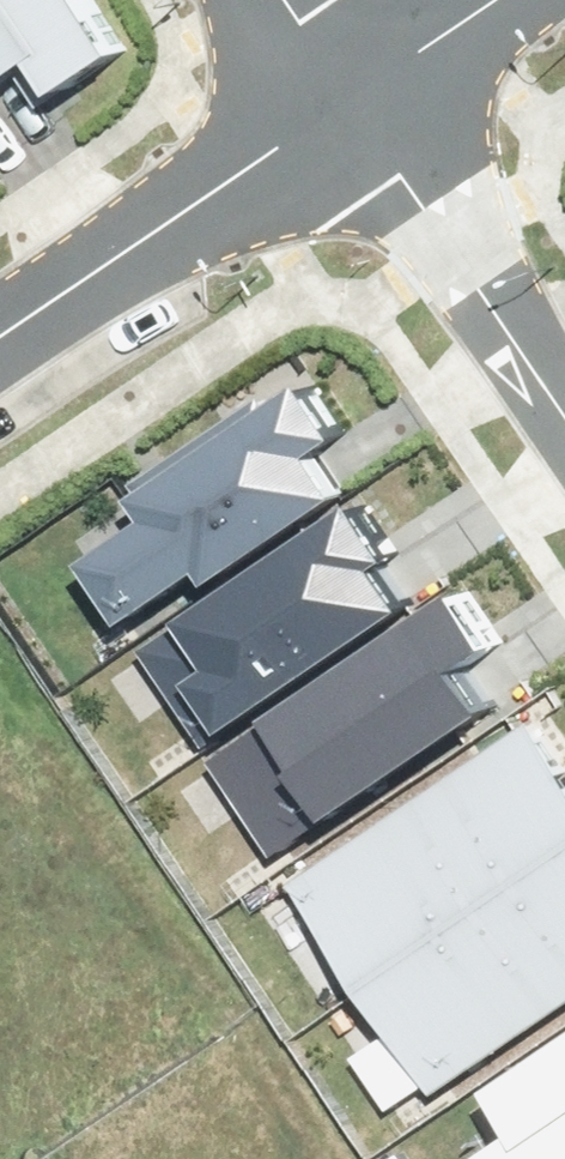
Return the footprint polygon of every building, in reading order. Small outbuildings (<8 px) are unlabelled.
[(46,46),(70,82),(138,38),(113,0),(0,0),(0,77),(46,46)] [(171,509),(84,569),(114,612),(211,545),(234,577),(360,489),(324,436),(353,416),(315,361),(149,476),(171,509)] [(374,493),(199,611),(226,649),(208,661),(241,709),(416,591),(391,554),(408,543),(374,493)] [(474,586),(224,752),(283,841),(497,699),(470,658),(506,634),(474,586)] [(306,869),(377,974),(564,849),(564,729),(550,706),(306,869)] [(377,974),(448,1080),(564,1002),(564,849),(377,974)] [(510,1078),(534,1112),(492,1142),(504,1158),(564,1158),(564,1040),(510,1078)]
